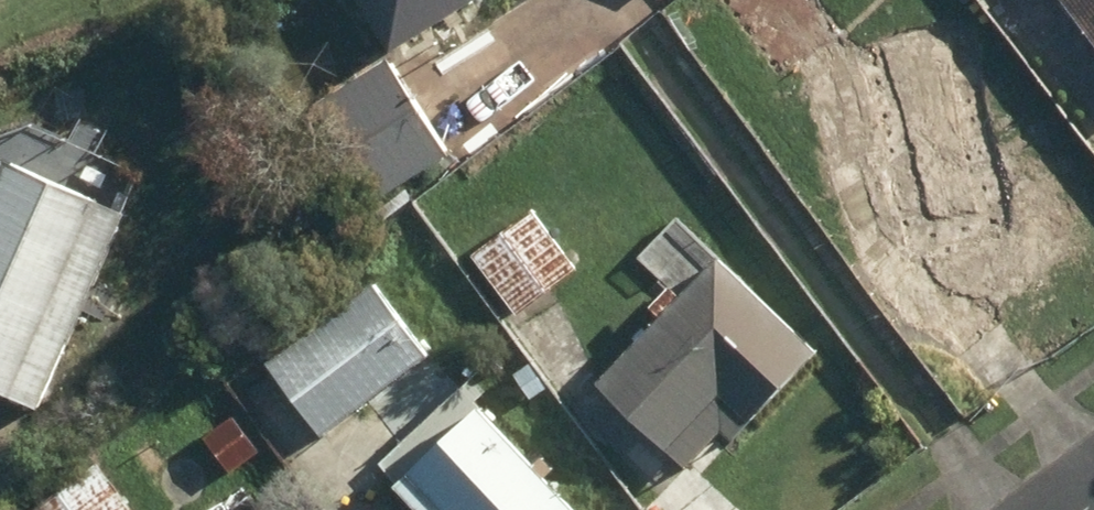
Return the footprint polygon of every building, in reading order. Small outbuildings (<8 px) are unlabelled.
[(441,59),(511,14),(502,0),(353,0),(385,51),(403,38),(415,56),(433,45),(441,59)] [(774,74),(833,28),(811,0),(722,0),(718,3),(774,74)] [(1093,43),(1093,0),(1061,0),(1093,43)] [(855,44),(899,267),(1008,246),(964,23),(855,44)] [(281,124),(341,220),(446,155),(386,58),(281,124)] [(37,407),(120,211),(0,159),(0,391),(37,407)] [(471,255),(514,314),(576,269),(533,210),(471,255)] [(594,381),(683,467),(718,430),(727,438),(813,350),(715,255),(594,381)] [(268,359),(321,433),(430,355),(377,281),(268,359)] [(442,370),(391,418),(419,448),(399,467),(405,474),(392,486),(414,509),(573,509),(442,370)] [(204,438),(230,471),(256,450),(231,417),(204,438)] [(95,460),(30,509),(132,509),(95,460)]
